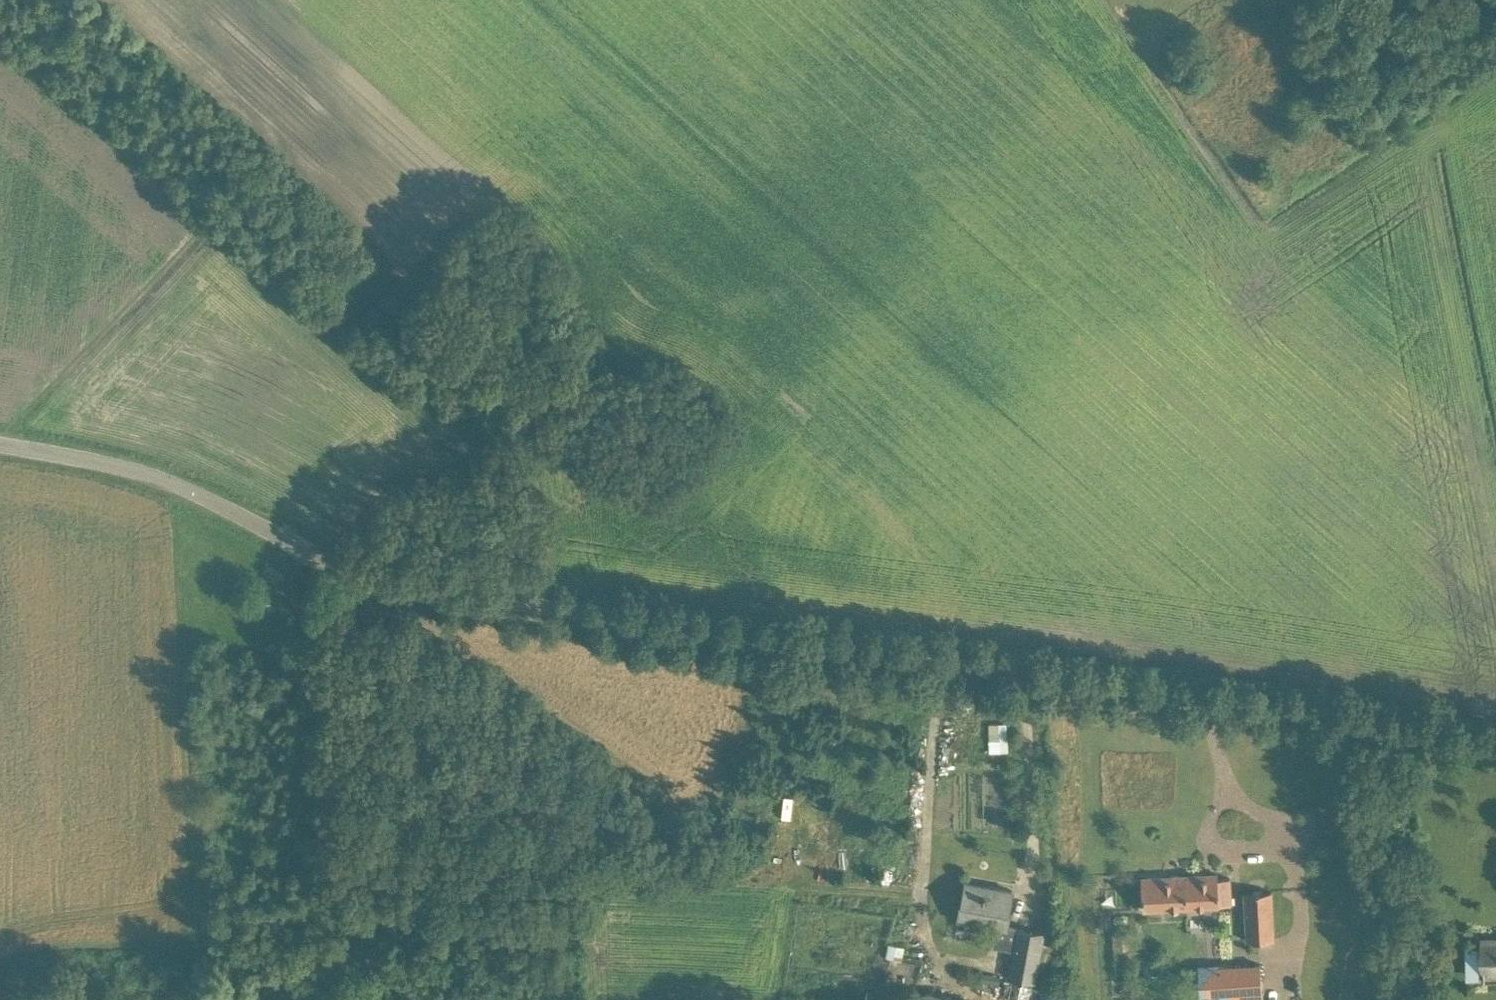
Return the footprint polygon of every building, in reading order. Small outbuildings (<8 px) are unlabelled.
[(301,619),(296,622),(300,631),(305,629),(301,619)] [(314,620),(305,626),(311,635),(320,629),(314,620)] [(1010,720),(990,721),(992,750),(1012,749),(1010,720)] [(1230,878),(1218,878),(1218,873),(1141,877),(1143,908),(1232,904),(1230,878)] [(958,918),(997,925),(993,947),(1015,950),(1010,977),(1034,981),(1043,932),(1019,928),(1007,926),(1010,910),(1009,909),(1013,890),(966,881),(963,901),(962,901),(958,918)] [(1272,891),(1245,892),(1247,940),(1274,938),(1272,891)] [(1128,930),(1119,930),(1120,945),(1129,944),(1128,930)] [(1483,960),(1484,978),(1495,977),(1495,939),(1483,940),(1483,960)] [(889,943),(886,956),(891,957),(901,960),(905,946),(889,943)] [(1214,964),(1215,993),(1231,992),(1231,999),(1262,999),(1260,962),(1214,964)] [(1000,975),(983,972),(981,978),(998,982),(1000,975)]
